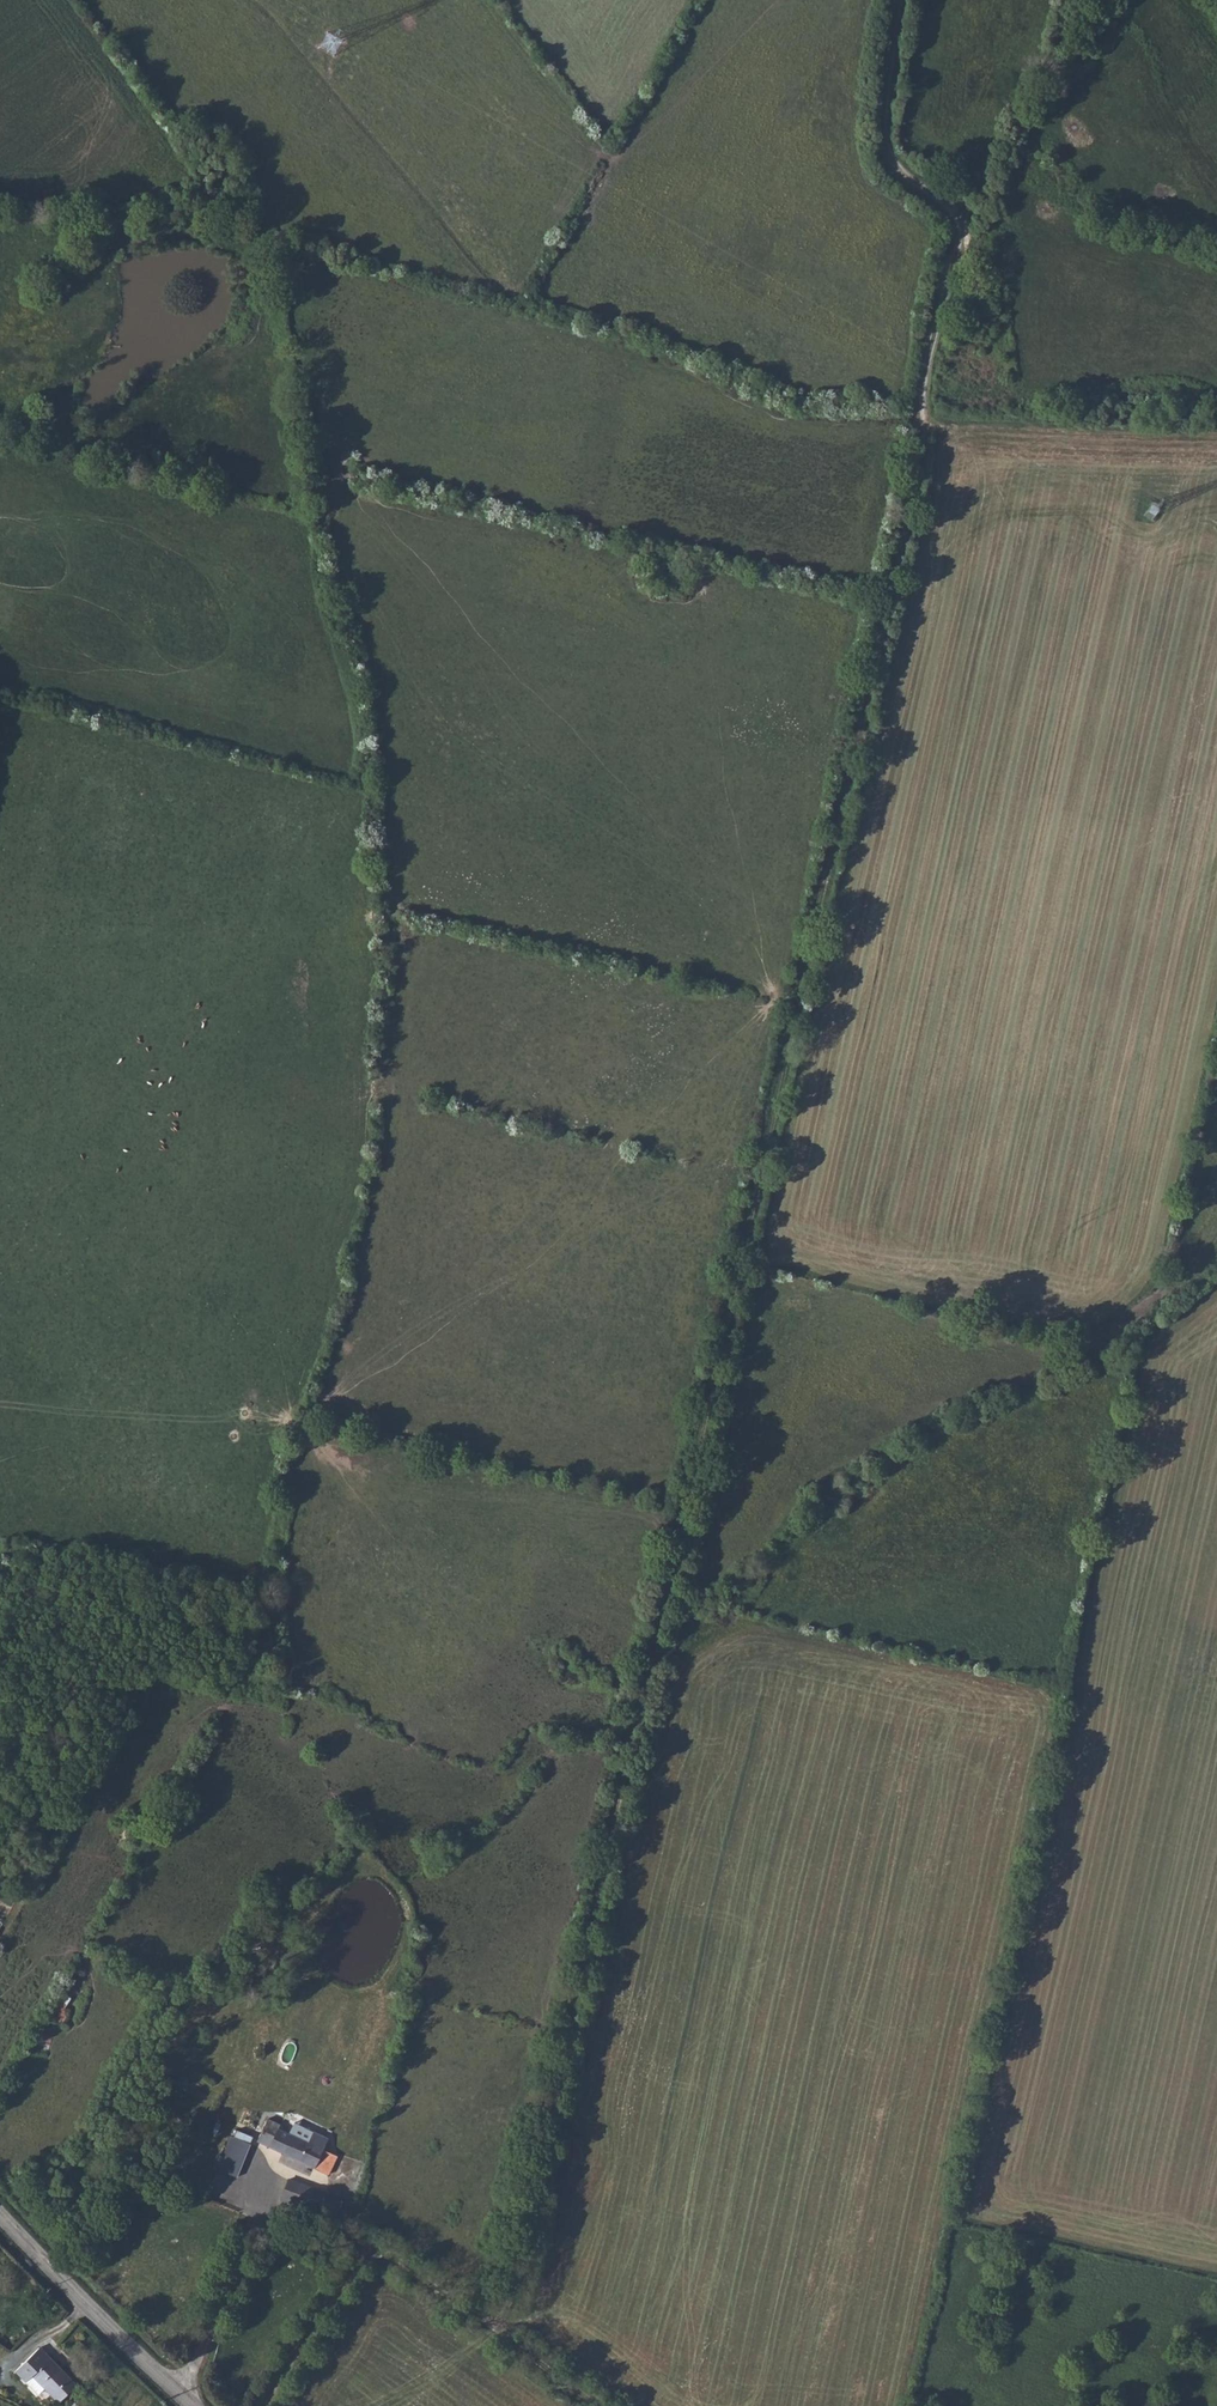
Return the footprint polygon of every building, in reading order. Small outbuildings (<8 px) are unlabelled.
[(281,2125),(268,2119),(257,2141),(329,2175),(338,2156),(323,2150),(329,2139),(314,2132),(308,2143),(279,2129),(281,2125)] [(251,2144),(232,2136),(217,2169),(237,2177),(251,2144)] [(300,2184),(289,2179),(282,2199),(293,2203),(300,2184)] [(48,2360),(50,2358),(40,2347),(16,2371),(39,2394),(45,2388),(59,2402),(77,2385),(55,2363),(53,2365),(48,2360)]
